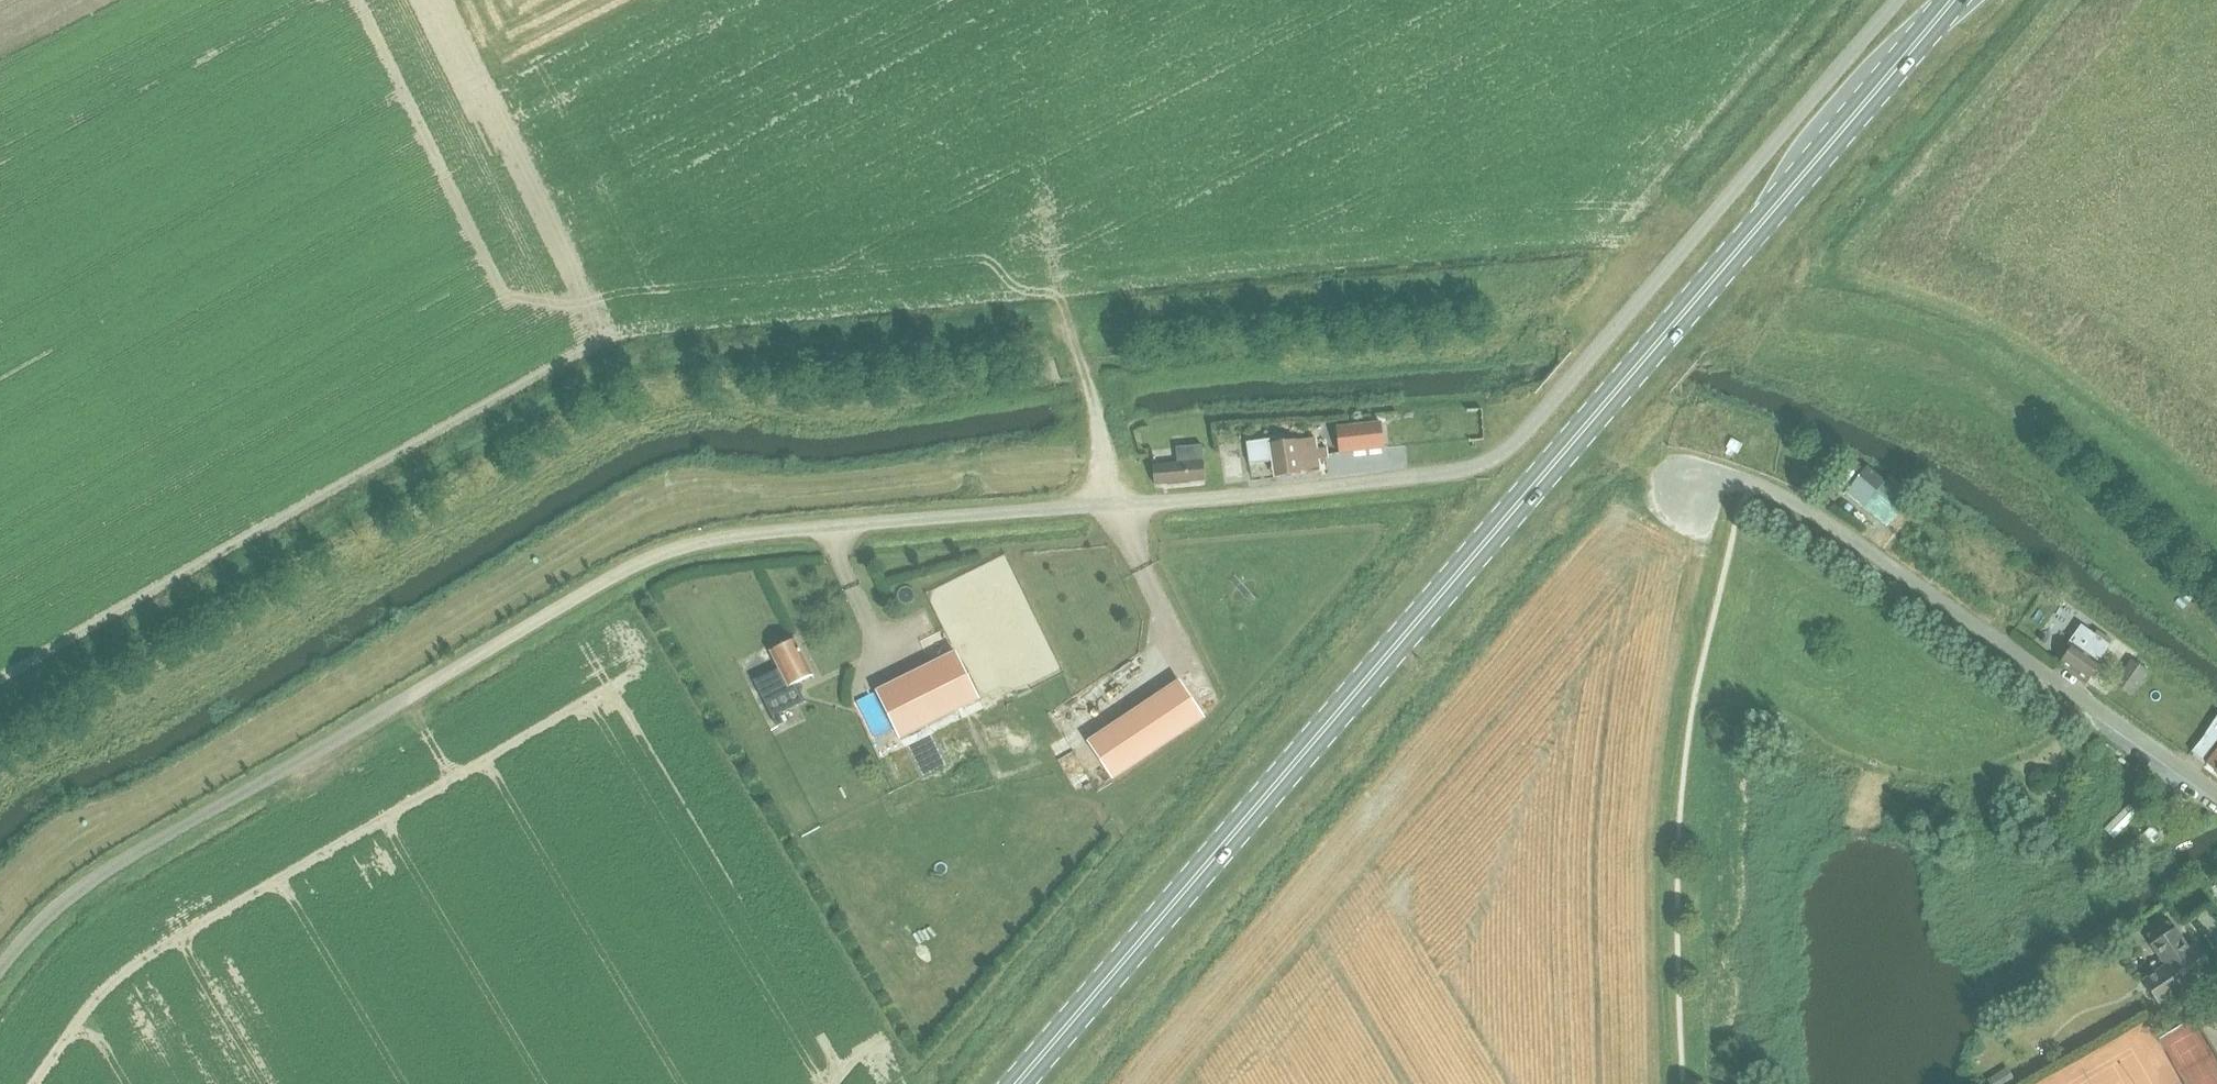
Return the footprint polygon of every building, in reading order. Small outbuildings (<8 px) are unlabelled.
[(1380,423),(1336,428),(1339,455),(1383,450),(1380,423)] [(1316,460),(1325,459),(1324,449),(1314,450),(1313,439),(1295,441),(1294,441),(1269,444),(1268,439),(1245,443),(1248,464),(1271,461),(1273,477),(1317,472),(1316,460)] [(1153,485),(1203,481),(1201,446),(1174,447),(1175,466),(1152,467),(1153,485)] [(1863,470),(1845,492),(1863,508),(1860,510),(1883,530),(1888,523),(1907,501),(1912,496),(1898,483),(1890,477),(1889,478),(1885,482),(1882,486),(1863,470)] [(2095,664),(2107,646),(2098,639),(2078,625),(2056,658),(2061,662),(2059,665),(2084,683),(2097,665),(2095,664)] [(2104,630),(2098,639),(2107,646),(2113,637),(2104,630)] [(761,701),(810,677),(791,640),(768,652),(777,670),(751,682),(761,701)] [(955,652),(876,691),(900,740),(979,701),(955,652)] [(2112,684),(2128,696),(2145,672),(2129,660),(2112,684)] [(1181,679),(1088,741),(1113,778),(1205,716),(1181,679)] [(2191,752),(2201,760),(2216,740),(2216,716),(2205,733),(2205,734),(2191,752)] [(2205,764),(2216,773),(2216,749),(2205,764)] [(2160,1008),(2214,971),(2197,946),(2190,951),(2175,930),(2174,931),(2169,924),(2148,939),(2153,945),(2151,946),(2165,967),(2143,983),(2160,1008)] [(1986,1083),(2015,1083),(2006,1071),(1986,1083)]
